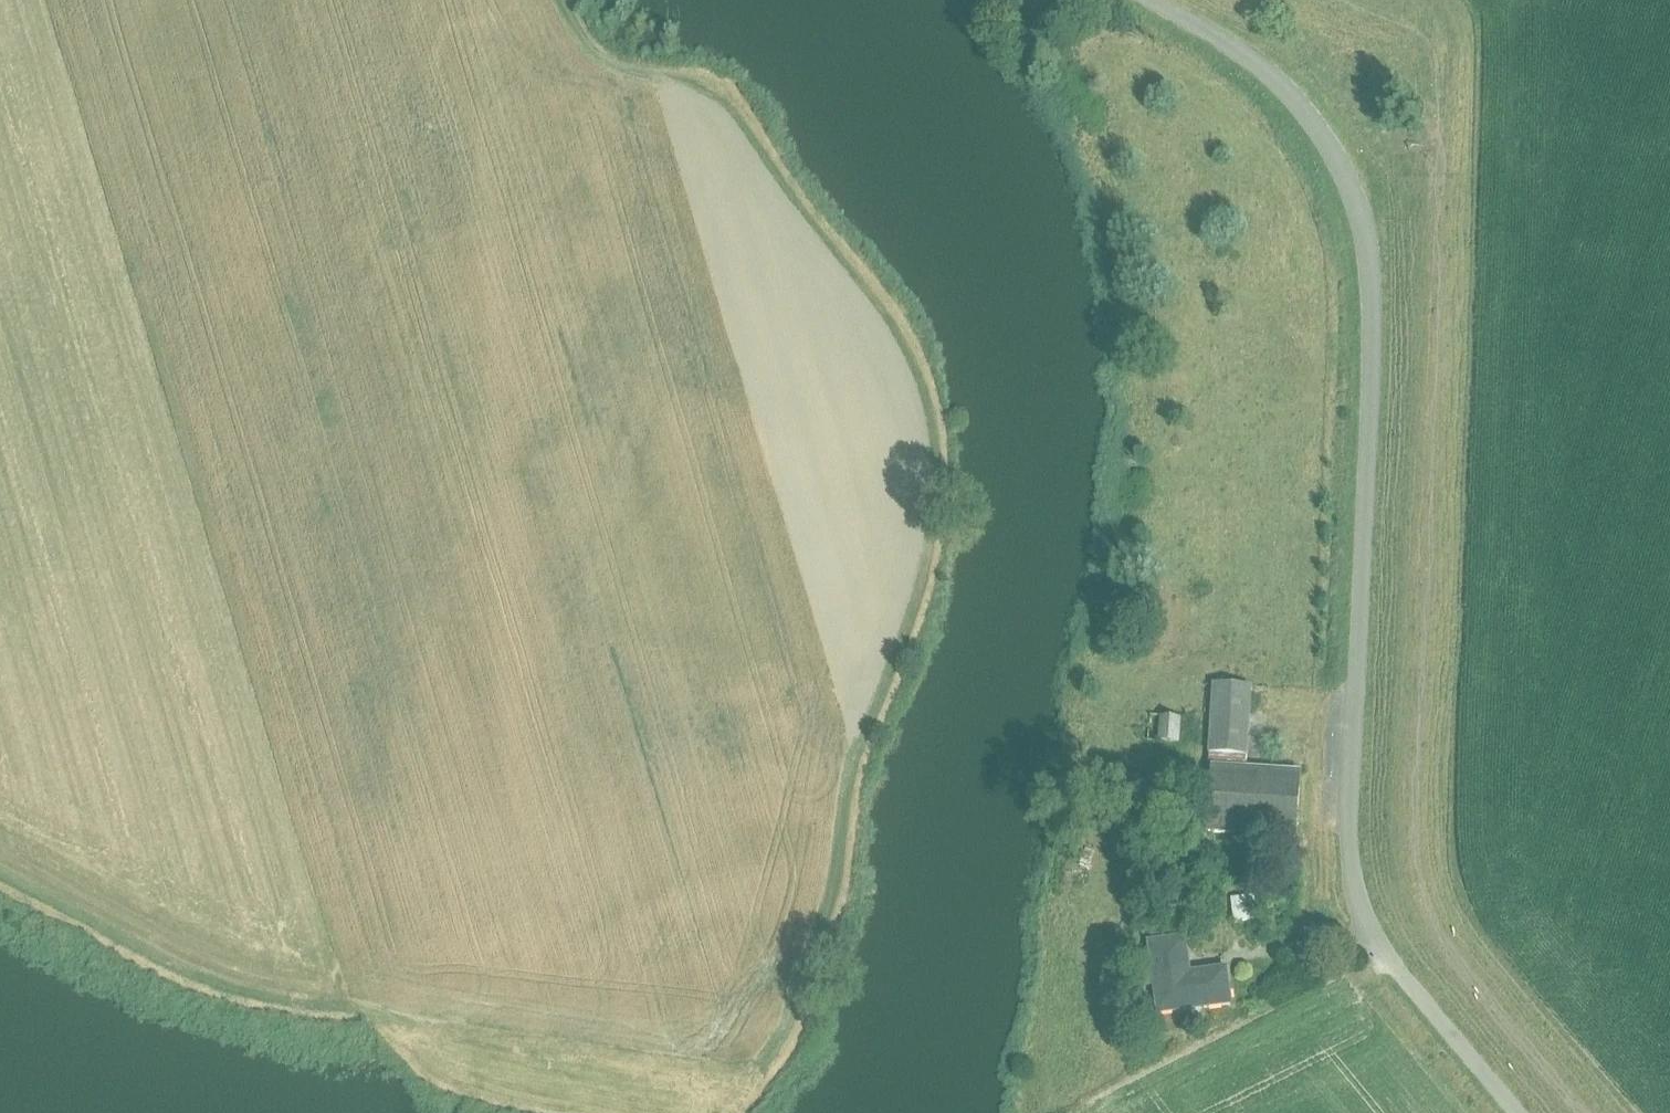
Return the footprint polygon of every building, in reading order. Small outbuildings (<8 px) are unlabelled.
[(1207,832),(1296,838),(1300,772),(1246,768),(1251,687),(1213,684),(1209,751),(1211,752),(1211,767),(1212,767),(1207,832)] [(1151,740),(1181,743),(1183,718),(1153,716),(1151,740)] [(1231,899),(1233,923),(1258,920),(1255,896),(1231,899)] [(1185,937),(1148,942),(1157,1014),(1231,1004),(1226,967),(1190,972),(1185,937)]
